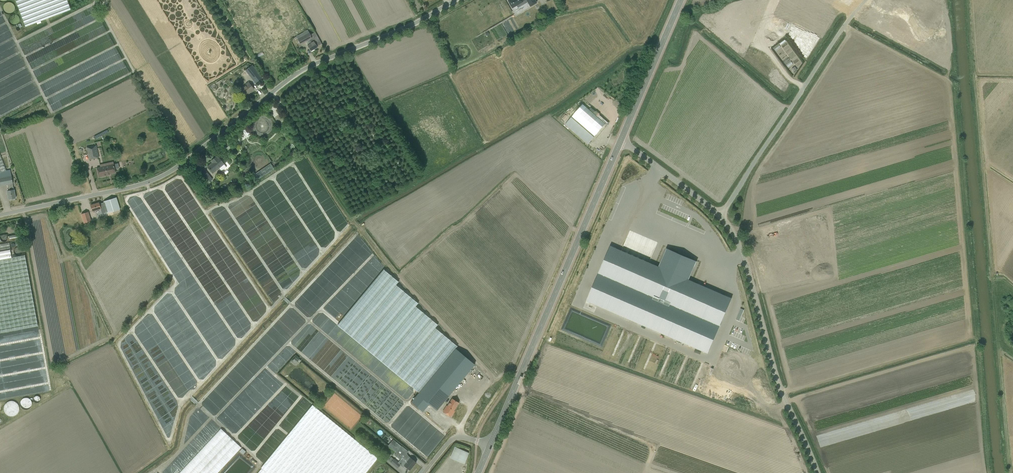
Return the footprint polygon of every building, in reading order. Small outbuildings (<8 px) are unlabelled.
[(25,27),(71,10),(67,0),(15,0),(25,27)] [(508,1),(512,8),(515,6),(517,9),(528,3),(530,6),(536,3),(534,0),(510,0),(508,1)] [(783,14),(819,30),(828,10),(827,10),(829,6),(835,9),(838,0),(789,0),(783,14)] [(880,29),(924,49),(938,18),(930,14),(932,9),(917,3),(916,6),(912,4),(907,14),(891,6),(880,29)] [(300,44),(304,43),(306,42),(308,45),(307,45),(308,47),(311,51),(317,47),(315,43),(314,42),(312,38),(308,30),(296,36),(300,44)] [(783,36),(773,42),(774,45),(784,39),(783,36)] [(245,71),(252,79),(255,83),(262,78),(252,65),(245,71)] [(240,90),(242,93),(245,96),(249,94),(248,93),(250,92),(254,89),(251,86),(248,82),(246,84),(246,85),(240,90)] [(54,112),(64,108),(63,105),(60,107),(58,102),(53,104),(51,100),(49,101),(54,112)] [(571,117),(565,124),(588,144),(594,137),(571,117)] [(99,158),(95,145),(86,148),(90,160),(99,158)] [(7,185),(8,188),(9,188),(9,191),(7,191),(9,200),(15,199),(10,170),(6,171),(0,155),(0,186),(7,185)] [(212,173),(218,168),(221,171),(226,167),(223,164),(224,164),(222,161),(218,158),(217,156),(213,159),(215,161),(207,167),(212,173)] [(274,169),(270,164),(253,175),(257,180),(274,169)] [(115,173),(114,168),(114,165),(97,168),(98,173),(99,178),(107,176),(107,175),(115,173)] [(207,184),(212,180),(205,171),(200,175),(207,184)] [(116,198),(104,201),(104,203),(107,212),(107,214),(120,210),(116,198)] [(97,204),(91,206),(92,210),(93,212),(97,210),(100,209),(102,214),(107,212),(104,203),(99,204),(99,203),(97,204)] [(81,214),(83,219),(84,223),(91,221),(89,217),(88,212),(81,214)] [(598,242),(574,305),(585,310),(588,302),(700,345),(722,289),(672,270),(679,254),(651,243),(644,259),(598,242)] [(38,326),(25,255),(11,258),(10,250),(0,251),(0,333),(38,326)] [(383,270),(337,325),(419,393),(457,346),(435,328),(437,325),(415,306),(418,303),(396,285),(398,282),(383,270)] [(456,349),(411,402),(423,412),(429,404),(437,410),(475,365),(456,349)] [(452,399),(447,406),(443,412),(451,417),(454,411),(453,411),(458,403),(452,399)] [(261,467),(262,468),(258,472),(366,472),(378,459),(312,405),(261,467)] [(401,446),(396,443),(392,448),(391,448),(399,454),(399,455),(405,459),(404,459),(407,462),(408,462),(413,466),(416,462),(412,459),(410,458),(406,454),(408,452),(401,446)] [(469,453),(454,447),(450,458),(465,464),(469,453)] [(394,459),(391,463),(393,465),(397,468),(400,465),(403,467),(404,466),(410,470),(413,466),(411,464),(408,462),(407,462),(406,460),(404,459),(405,459),(399,455),(399,454),(396,452),(394,455),(396,457),(399,459),(400,460),(398,463),(394,459)]
